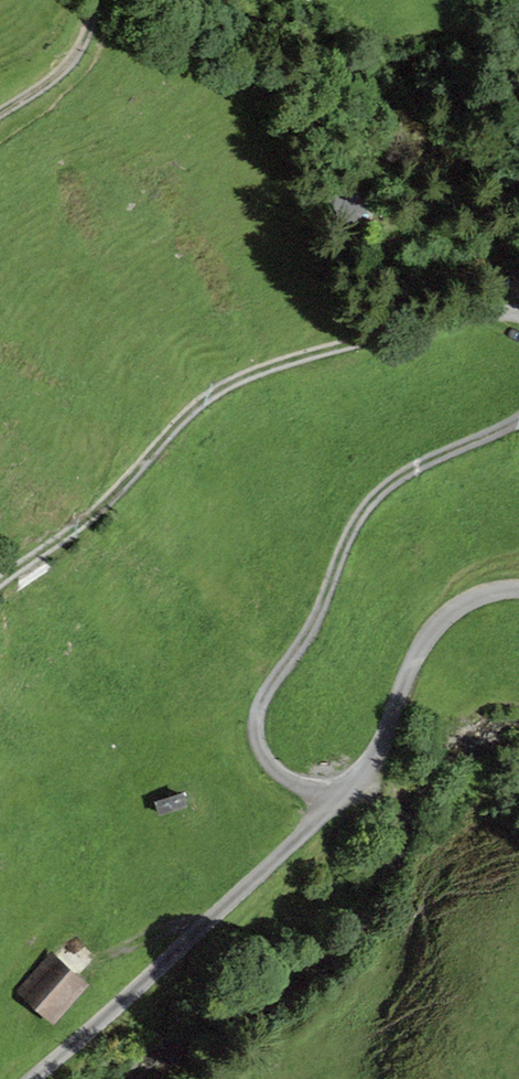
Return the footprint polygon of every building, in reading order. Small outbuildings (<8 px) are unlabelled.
[(38,1031),(76,991),(42,959),(4,999),(38,1031)]
